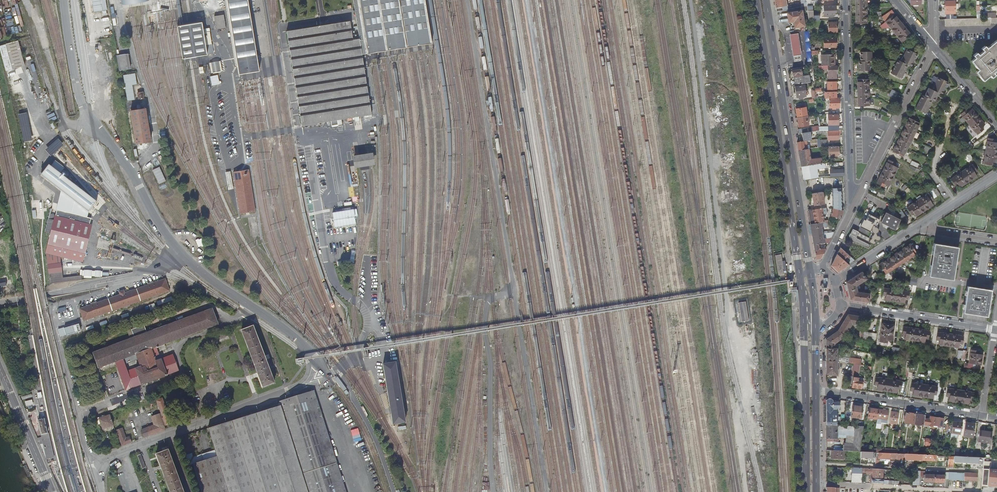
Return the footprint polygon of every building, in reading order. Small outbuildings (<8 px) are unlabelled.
[(239,74),(259,71),(247,0),(227,0),(239,74)] [(357,41),(351,41),(348,24),(285,33),(301,128),(369,117),(361,56),(432,43),(424,0),(351,0),(357,41)] [(776,11),(778,11),(787,9),(785,0),(774,0),(776,11)] [(955,1),(945,1),(945,11),(955,11),(955,1)] [(836,11),(836,5),(833,6),(824,6),(824,16),(834,15),(834,11),(836,11)] [(867,16),(866,5),(855,6),(855,17),(867,16)] [(801,10),(787,13),(788,22),(793,22),(794,27),(804,26),(801,10)] [(216,30),(226,28),(224,14),(214,16),(216,30)] [(890,29),(899,21),(894,15),(885,23),(890,29)] [(182,58),(207,54),(203,32),(203,29),(202,21),(177,25),(182,58)] [(906,29),(899,21),(890,29),(897,37),(906,29)] [(837,23),(828,23),(828,33),(837,33),(837,23)] [(911,36),(906,29),(897,37),(902,43),(911,36)] [(208,31),(203,32),(207,54),(213,53),(210,31),(208,31)] [(798,33),(790,35),(790,38),(791,43),(792,52),(793,56),(802,54),(801,50),(800,42),(799,36),(798,33)] [(835,47),(835,39),(823,39),(823,47),(835,47)] [(19,41),(6,44),(13,69),(25,66),(19,41)] [(996,47),(996,46),(994,42),(984,51),(982,49),(979,51),(980,54),(975,58),(974,56),(970,58),(972,60),(970,62),(973,67),(971,69),(979,77),(976,79),(980,84),(990,75),(992,77),(995,74),(993,72),(996,69),(996,50),(995,48),(996,47)] [(911,67),(917,54),(907,49),(901,61),(898,60),(891,73),(901,79),(908,65),(911,67)] [(871,51),(860,52),(860,61),(858,61),(858,71),(870,71),(870,61),(872,61),(871,51)] [(128,53),(116,55),(119,70),(130,68),(128,53)] [(828,65),(835,65),(834,55),(821,55),(821,65),(828,65)] [(211,73),(222,72),(221,61),(210,63),(211,73)] [(828,66),(828,65),(821,65),(821,69),(828,69),(828,78),(835,78),(835,74),(836,74),(836,66),(828,66)] [(795,85),(810,83),(808,75),(801,75),(800,69),(792,70),(792,75),(793,74),(795,85)] [(137,84),(135,73),(122,75),(124,86),(127,101),(134,100),(132,84),(135,84),(137,84)] [(219,75),(211,76),(212,85),(220,84),(219,75)] [(948,82),(937,77),(931,89),(928,88),(924,97),(922,96),(915,110),(925,114),(932,100),(935,102),(939,93),(942,95),(948,82)] [(857,88),(869,88),(868,79),(857,80),(857,88)] [(805,96),(804,85),(794,86),(796,97),(799,97),(799,98),(803,98),(803,96),(805,96)] [(869,98),(869,88),(857,88),(857,99),(869,98)] [(894,99),(897,92),(891,89),(888,96),(894,99)] [(839,99),(828,99),(829,108),(832,108),(832,109),(835,109),(835,108),(839,108),(839,99)] [(134,143),(150,141),(145,107),(128,110),(134,143)] [(797,118),(807,116),(805,107),(795,109),(797,118)] [(959,115),(968,125),(978,117),(971,109),(968,112),(966,109),(959,115)] [(842,130),(842,127),(833,127),(834,125),(838,125),(838,115),(827,115),(827,114),(817,114),(817,117),(827,116),(827,130),(842,130)] [(808,125),(807,116),(797,118),(798,127),(808,125)] [(978,117),(968,125),(976,135),(983,130),(981,127),(984,124),(978,117)] [(909,118),(905,126),(915,131),(919,123),(909,118)] [(900,135),(911,140),(915,131),(905,126),(900,135)] [(838,131),(827,131),(827,140),(838,140),(838,131)] [(811,140),(810,132),(801,133),(802,141),(804,141),(811,140)] [(896,144),(906,149),(911,140),(900,135),(896,144)] [(996,153),(996,142),(995,142),(995,139),(987,138),(985,151),(996,153)] [(797,142),(798,151),(807,149),(807,147),(803,147),(803,144),(804,143),(804,141),(802,141),(799,142),(797,142)] [(902,156),(906,149),(896,144),(892,151),(902,156)] [(838,156),(838,146),(828,147),(829,157),(832,156),(832,158),(833,158),(833,156),(838,156)] [(801,167),(822,163),(821,158),(810,159),(808,149),(807,149),(798,151),(801,167)] [(996,154),(996,153),(985,151),(983,164),(991,165),(992,163),(996,163),(996,154)] [(888,160),(882,172),(893,177),(898,168),(894,166),(895,163),(888,160)] [(830,167),(829,163),(822,163),(801,167),(803,180),(805,180),(817,178),(816,169),(830,167)] [(961,171),(968,182),(976,176),(974,173),(977,171),(972,164),(961,171)] [(159,184),(167,181),(161,167),(153,170),(159,184)] [(240,214),(255,212),(249,169),(234,172),(240,214)] [(959,187),(968,182),(961,171),(950,179),(954,186),(957,184),(959,187)] [(893,177),(882,172),(876,183),(883,187),(885,184),(889,186),(893,177)] [(840,210),(840,191),(832,191),(832,208),(840,210)] [(822,192),(812,194),(813,205),(824,204),(822,192)] [(917,200),(924,210),(932,205),(930,201),(933,200),(928,193),(917,200)] [(915,216),(924,210),(917,200),(906,207),(910,214),(913,213),(915,216)] [(825,208),(810,211),(809,211),(811,224),(823,222),(822,215),(826,214),(825,208)] [(842,210),(840,210),(832,208),(831,216),(840,218),(841,216),(842,210)] [(50,254),(60,257),(83,263),(93,224),(87,223),(88,217),(56,210),(55,215),(50,214),(45,231),(50,232),(45,253),(50,254)] [(900,219),(885,212),(881,222),(895,230),(900,219)] [(868,214),(865,221),(864,220),(860,226),(870,231),(871,228),(872,229),(871,230),(872,232),(874,233),(873,235),(872,235),(871,237),(871,238),(871,239),(870,239),(868,242),(873,244),(874,244),(875,243),(875,242),(875,241),(874,241),(875,239),(877,241),(878,241),(879,240),(880,240),(880,239),(880,238),(880,237),(879,236),(878,235),(877,236),(876,233),(877,233),(878,232),(878,231),(878,230),(878,229),(877,228),(876,227),(875,227),(875,226),(876,226),(879,220),(868,214)] [(831,237),(833,232),(831,232),(831,231),(822,233),(821,227),(824,226),(827,228),(828,226),(829,227),(830,225),(823,222),(811,224),(810,224),(816,259),(820,258),(825,248),(820,249),(820,248),(818,248),(818,244),(825,243),(824,241),(828,241),(828,238),(831,237)] [(852,242),(856,243),(859,240),(856,238),(855,237),(858,232),(852,229),(850,234),(850,233),(849,236),(852,242)] [(859,240),(856,243),(868,248),(870,245),(859,240)] [(957,247),(933,243),(928,276),(952,280),(957,247)] [(903,248),(910,258),(917,253),(910,244),(903,248)] [(838,272),(849,265),(844,260),(848,255),(847,254),(840,247),(831,266),(838,272)] [(895,254),(901,264),(910,258),(903,248),(895,254)] [(48,264),(55,263),(61,262),(60,257),(50,254),(46,254),(48,264)] [(892,269),(893,269),(901,264),(895,254),(886,260),(892,269)] [(782,255),(775,257),(779,274),(786,273),(782,255)] [(892,269),(886,260),(879,264),(886,274),(892,269)] [(55,263),(48,264),(47,264),(49,274),(49,273),(62,272),(61,262),(55,263)] [(849,299),(868,303),(869,294),(857,292),(856,286),(866,279),(861,271),(846,282),(846,285),(847,289),(849,299)] [(62,272),(49,273),(50,284),(82,280),(81,276),(63,277),(62,272)] [(877,272),(874,275),(879,284),(883,281),(877,272)] [(166,279),(79,309),(84,322),(171,291),(166,279)] [(991,289),(967,285),(963,312),(987,316),(991,289)] [(885,300),(895,301),(897,290),(884,288),(882,296),(886,296),(885,300)] [(897,290),(895,301),(905,303),(905,299),(908,300),(909,292),(897,290)] [(172,297),(157,302),(158,305),(173,300),(172,297)] [(746,302),(735,303),(737,323),(748,321),(746,302)] [(179,372),(173,354),(156,360),(152,349),(220,326),(214,309),(147,332),(145,327),(130,332),(132,338),(93,351),(101,373),(118,368),(125,391),(179,372)] [(848,314),(838,330),(844,336),(851,326),(860,327),(862,317),(848,314)] [(894,325),(882,324),(879,342),(887,343),(888,340),(891,341),(894,325)] [(263,386),(273,382),(269,370),(253,327),(242,331),(259,377),(263,386)] [(915,341),(916,329),(903,327),(902,335),(905,336),(904,339),(915,341)] [(929,331),(916,329),(915,341),(925,342),(925,339),(928,339),(929,331)] [(844,336),(838,330),(826,339),(826,348),(834,348),(834,344),(844,336)] [(864,332),(863,339),(875,341),(876,334),(864,332)] [(949,346),(950,334),(937,332),(936,340),(939,341),(938,345),(949,346)] [(963,336),(950,334),(949,346),(958,348),(959,344),(962,344),(963,336)] [(834,348),(826,348),(826,361),(837,361),(848,363),(849,352),(838,351),(838,352),(837,352),(837,348),(834,348)] [(979,354),(979,351),(971,349),(968,363),(980,365),(982,355),(979,354)] [(394,361),(381,364),(391,425),(404,423),(394,361)] [(837,361),(826,361),(826,374),(837,375),(837,370),(839,370),(839,365),(837,365),(837,361)] [(860,365),(854,364),(852,376),(858,378),(860,365)] [(852,376),(849,376),(848,383),(852,383),(851,387),(861,388),(861,384),(863,384),(864,379),(858,378),(852,376)] [(887,391),(889,379),(875,377),(874,385),(877,386),(877,389),(887,391)] [(902,381),(889,379),(887,391),(897,392),(897,389),(900,389),(902,381)] [(923,397),(924,385),(911,383),(910,391),(913,391),(913,395),(923,397)] [(937,387),(924,385),(923,397),(933,398),(933,395),(936,395),(937,387)] [(948,401),(958,402),(960,391),(947,389),(946,397),(949,397),(948,401)] [(293,450),(307,491),(345,491),(313,390),(278,401),(279,404),(293,450)] [(960,391),(958,402),(968,404),(969,400),(972,401),(973,393),(960,391)] [(144,437),(148,435),(166,429),(164,426),(172,423),(163,399),(156,401),(160,414),(150,418),(152,424),(145,427),(141,429),(144,437)] [(826,401),(826,405),(826,422),(826,425),(837,426),(836,409),(839,409),(839,403),(832,403),(832,401),(830,399),(829,399),(828,399),(826,401)] [(279,404),(205,428),(214,457),(190,464),(199,491),(307,491),(293,450),(279,404)] [(850,417),(861,419),(863,407),(852,405),(850,417)] [(877,420),(878,410),(869,408),(867,419),(877,420)] [(888,411),(878,410),(877,420),(876,423),(879,424),(880,422),(886,423),(888,411)] [(899,413),(891,412),(889,423),(897,425),(899,413)] [(915,414),(906,413),(905,416),(904,416),(903,419),(905,420),(904,423),(913,425),(915,414)] [(113,427),(111,421),(109,414),(99,418),(103,430),(113,427)] [(916,418),(915,418),(914,423),(921,425),(921,426),(923,426),(924,424),(924,419),(925,416),(917,415),(916,418)] [(929,420),(924,419),(924,424),(931,426),(931,427),(933,427),(934,418),(929,417),(929,420)] [(943,419),(934,418),(933,427),(932,433),(934,434),(935,428),(942,429),(943,419)] [(40,434),(47,433),(45,426),(44,419),(37,420),(40,434)] [(962,423),(952,422),(951,434),(960,435),(962,423)] [(973,434),(975,425),(966,424),(965,432),(973,434)] [(837,426),(826,425),(826,439),(827,439),(827,442),(838,442),(838,438),(837,438),(837,426)] [(837,426),(837,437),(846,437),(846,444),(852,444),(855,427),(846,426),(837,426)] [(124,427),(115,430),(120,445),(129,442),(131,441),(130,437),(128,438),(124,427)] [(863,427),(855,427),(852,444),(845,444),(843,445),(842,451),(844,451),(859,452),(863,427)] [(354,439),(361,437),(359,428),(351,430),(354,439)] [(992,432),(980,431),(978,442),(990,444),(992,432)] [(47,433),(40,434),(41,437),(45,458),(52,457),(47,433)] [(41,437),(36,438),(45,458),(41,437)] [(166,449),(155,453),(169,491),(182,491),(166,449)] [(842,451),(829,451),(829,459),(844,460),(844,451),(842,451)] [(972,457),(960,457),(954,457),(953,463),(977,464),(977,469),(983,469),(984,458),(972,457)] [(852,468),(851,482),(860,483),(860,479),(860,474),(869,474),(870,474),(870,483),(898,485),(898,482),(893,482),(893,481),(883,480),(883,479),(882,479),(882,470),(852,468)] [(977,481),(977,474),(949,472),(948,480),(977,481)]
